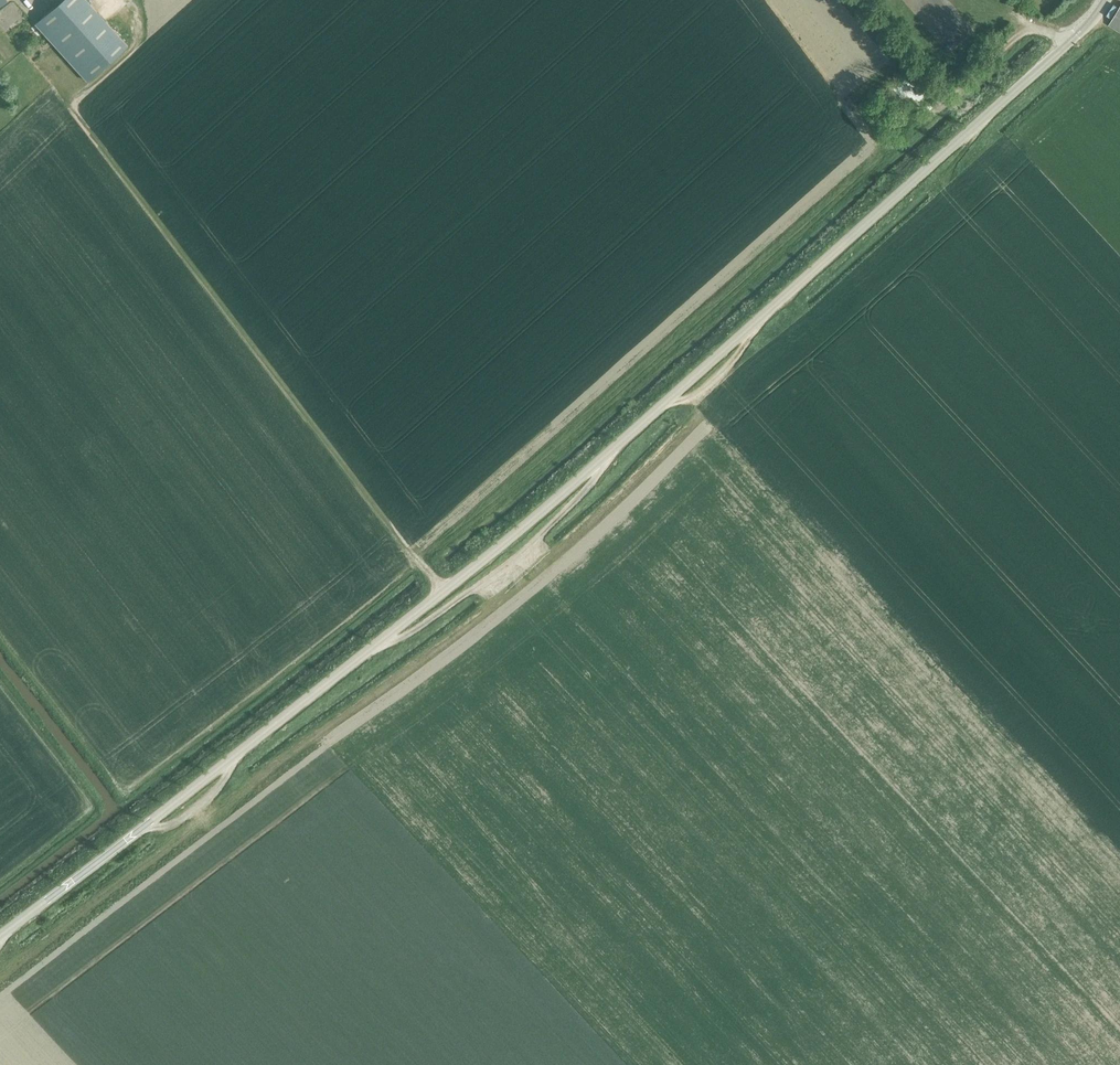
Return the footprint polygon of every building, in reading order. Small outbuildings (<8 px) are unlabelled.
[(128,45),(87,0),(62,0),(35,23),(87,81),(128,45)] [(1109,25),(1119,31),(1119,6),(1109,25)] [(911,83),(916,78),(909,70),(904,75),(911,83)]
